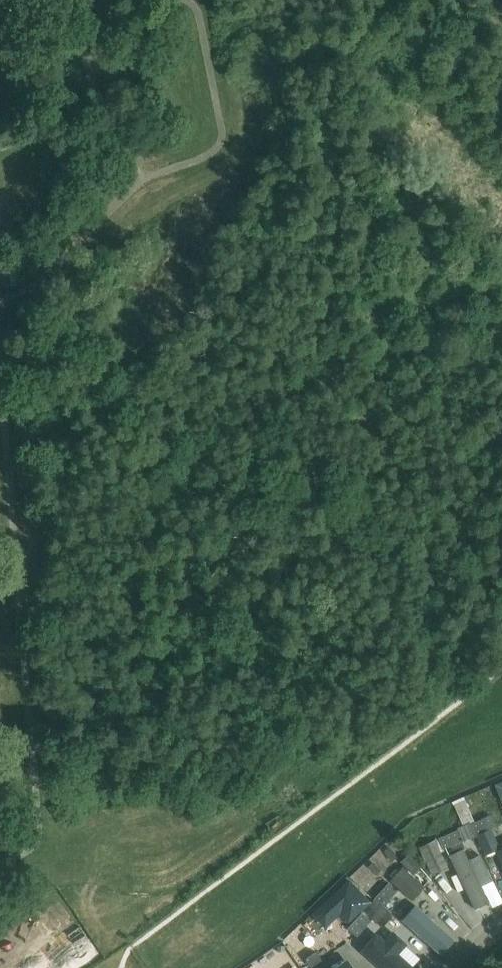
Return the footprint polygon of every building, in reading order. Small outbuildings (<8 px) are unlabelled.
[(495,827),(490,816),(471,825),(475,836),(495,827)] [(475,837),(470,825),(458,830),(463,842),(475,837)] [(462,842),(457,830),(438,839),(442,850),(462,842)] [(448,866),(435,840),(417,849),(430,875),(448,866)] [(493,909),(466,852),(449,859),(476,917),(493,909)] [(397,891),(388,883),(374,899),(383,907),(397,891)] [(448,911),(456,905),(443,889),(435,895),(448,911)] [(337,901),(326,912),(335,920),(346,909),(337,901)] [(408,909),(393,925),(431,958),(445,941),(408,909)] [(370,921),(361,913),(347,929),(356,937),(370,921)] [(364,954),(379,967),(411,967),(379,938),(364,954)] [(321,959),(315,951),(304,958),(310,967),(321,959)]
